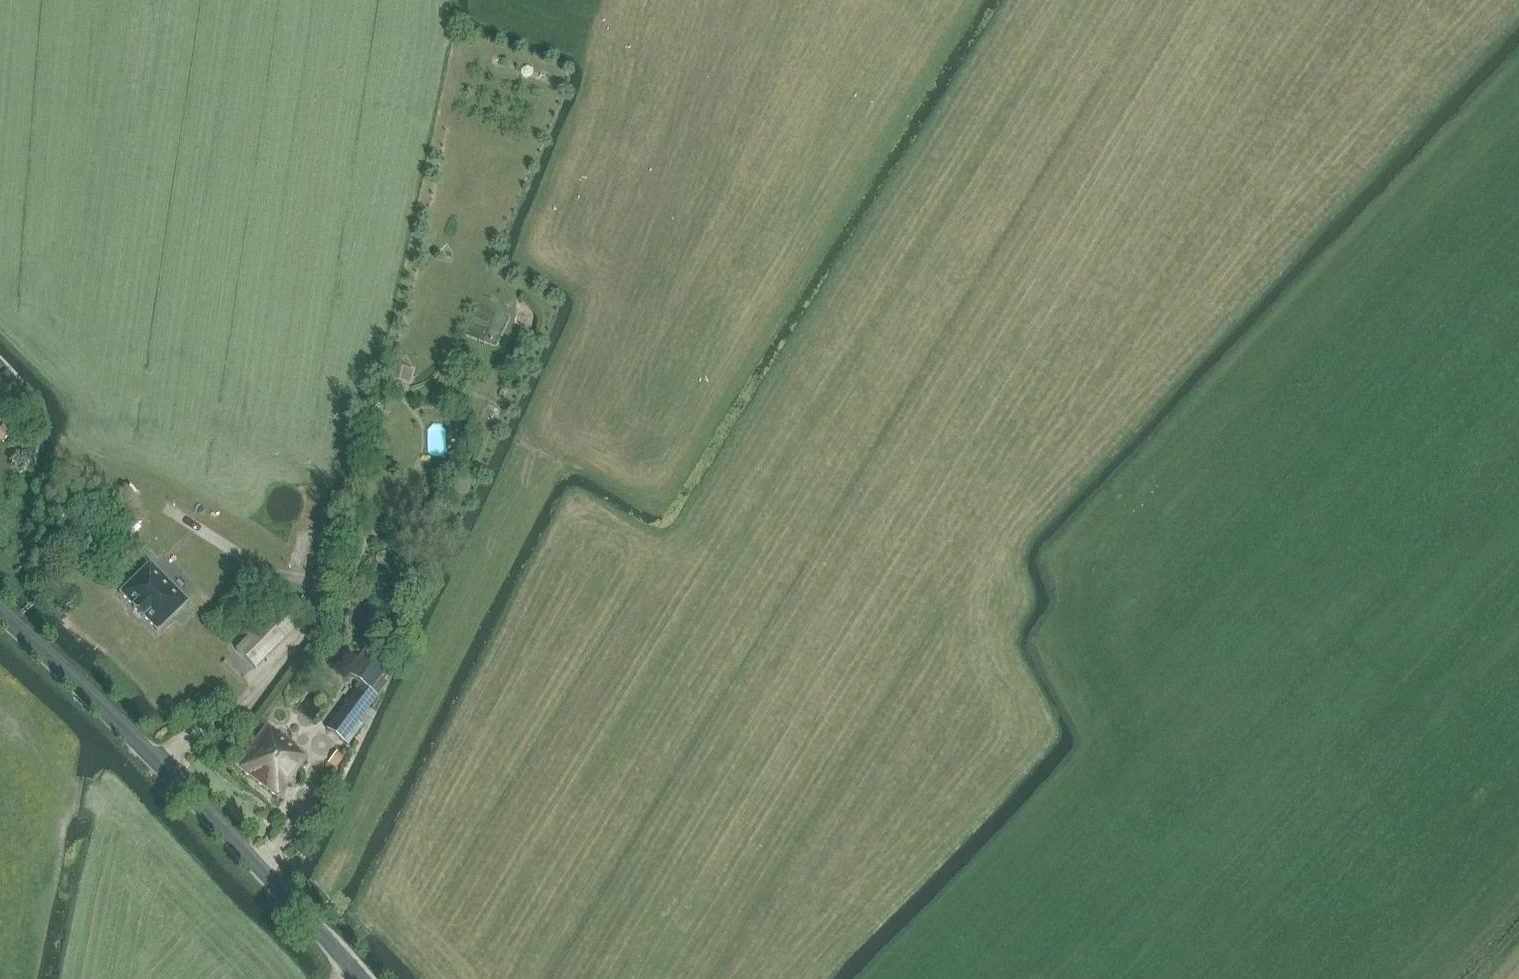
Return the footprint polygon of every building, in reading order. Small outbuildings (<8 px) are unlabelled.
[(493,311),(485,336),(497,341),(506,315),(493,311)] [(12,394),(0,380),(0,405),(12,394)] [(445,427),(427,426),(426,448),(443,449),(445,427)] [(187,600),(150,563),(122,591),(121,590),(120,592),(121,594),(122,594),(134,606),(133,607),(143,617),(144,616),(156,628),(155,629),(157,630),(159,629),(159,628),(187,600)] [(266,621),(236,651),(255,669),(285,639),(266,621)] [(347,674),(360,683),(371,691),(387,670),(363,652),(347,674)] [(377,696),(371,691),(360,683),(326,729),(348,745),(362,726),(358,723),(377,696)] [(267,725),(236,766),(279,798),(307,760),(295,751),(297,748),(267,725)]
